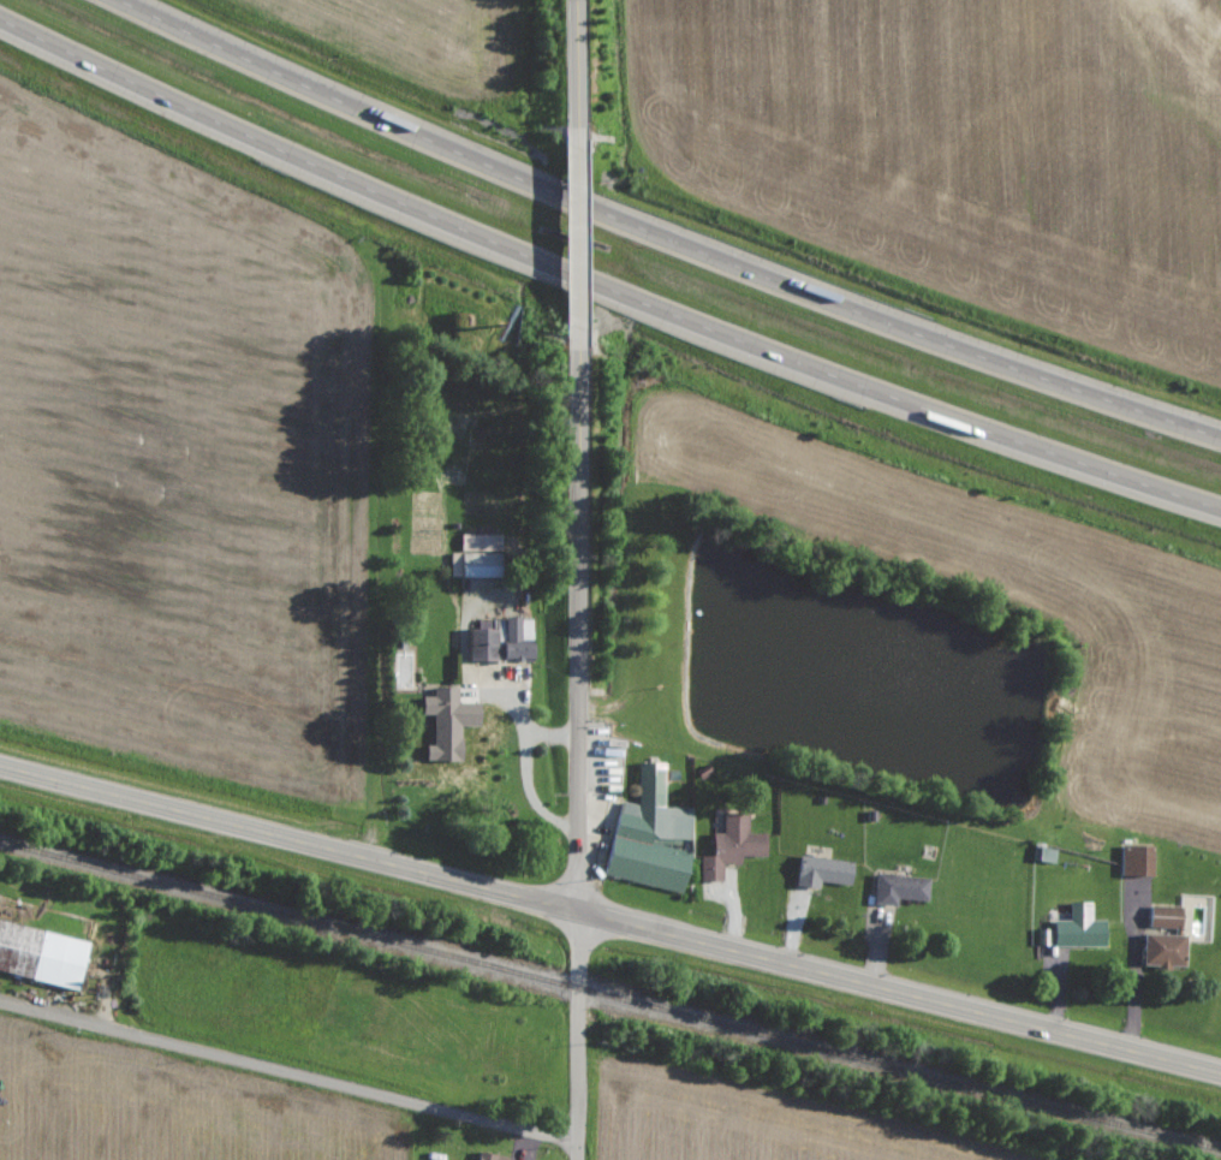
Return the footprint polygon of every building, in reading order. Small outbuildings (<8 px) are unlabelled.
[(453,553),(453,578),(503,577),(502,535),(464,535),(464,553),(453,553)] [(473,660),(501,661),(501,645),(508,645),(508,661),(538,661),(538,643),(534,643),(534,619),(499,618),(499,628),(474,628),(473,660)] [(436,715),(437,745),(430,745),(430,760),(466,760),(465,726),(484,726),(483,703),(460,703),(460,687),(436,688),(436,697),(426,697),(426,715),(436,715)] [(614,883),(690,886),(692,846),(693,846),(694,808),(666,807),(668,763),(641,762),(639,803),(617,802),(614,883)] [(703,882),(725,882),(725,864),(744,864),(744,856),(770,856),(770,833),(751,833),(751,813),(725,813),(725,833),(717,833),(717,856),(702,856),(703,882)] [(1124,876),(1156,875),(1156,846),(1124,846),(1124,876)] [(1057,863),(1059,849),(1036,847),(1035,861),(1057,863)] [(855,885),(857,862),(804,856),(801,886),(822,889),(823,882),(855,885)] [(929,902),(933,880),(880,872),(875,903),(900,907),(901,898),(929,902)] [(1109,920),(1094,921),(1094,902),(1072,902),(1072,920),(1056,921),(1056,947),(1109,946),(1109,920)] [(1186,907),(1152,906),(1152,928),(1185,929),(1186,907)] [(81,991),(0,971),(0,916),(94,939),(81,991)] [(1188,936),(1149,935),(1149,966),(1188,966),(1188,936)]
